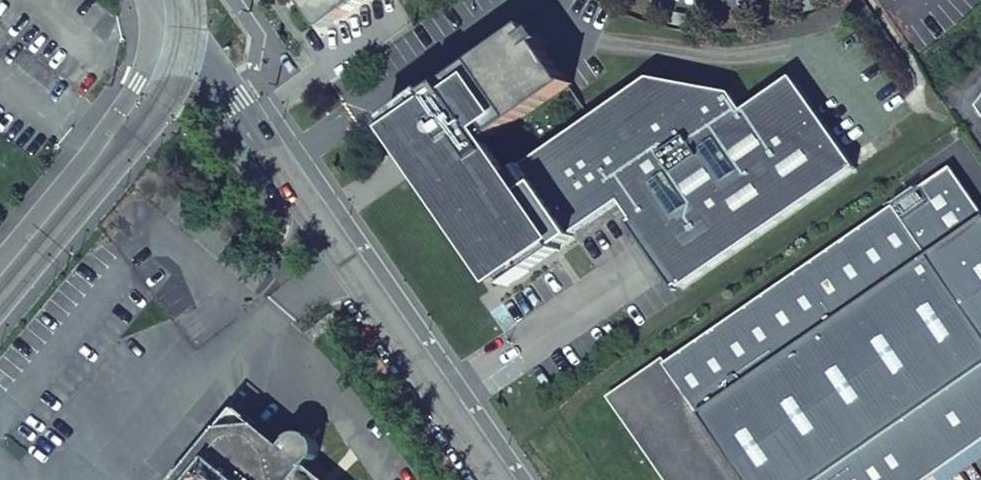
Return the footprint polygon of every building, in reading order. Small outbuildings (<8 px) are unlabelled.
[(327,29),(370,0),(307,0),(327,29)] [(856,171),(795,80),(746,113),(733,95),(653,80),(509,177),(487,144),(573,85),(531,28),(447,85),(448,87),(432,97),(430,94),(394,119),(426,167),(420,171),(500,287),(505,283),(509,288),(531,273),(528,269),(574,238),(573,236),(622,202),(681,290),(856,171)] [(618,400),(673,479),(929,479),(980,444),(980,216),(951,173),(618,400)] [(259,425),(239,408),(179,479),(214,479),(259,425)] [(310,468),(316,460),(317,461),(319,456),(320,453),(320,448),(319,445),(317,441),(315,438),(310,435),(305,434),(298,434),(291,438),(291,439),(291,440),(285,447),(259,425),(214,479),(325,479),(310,468)]
